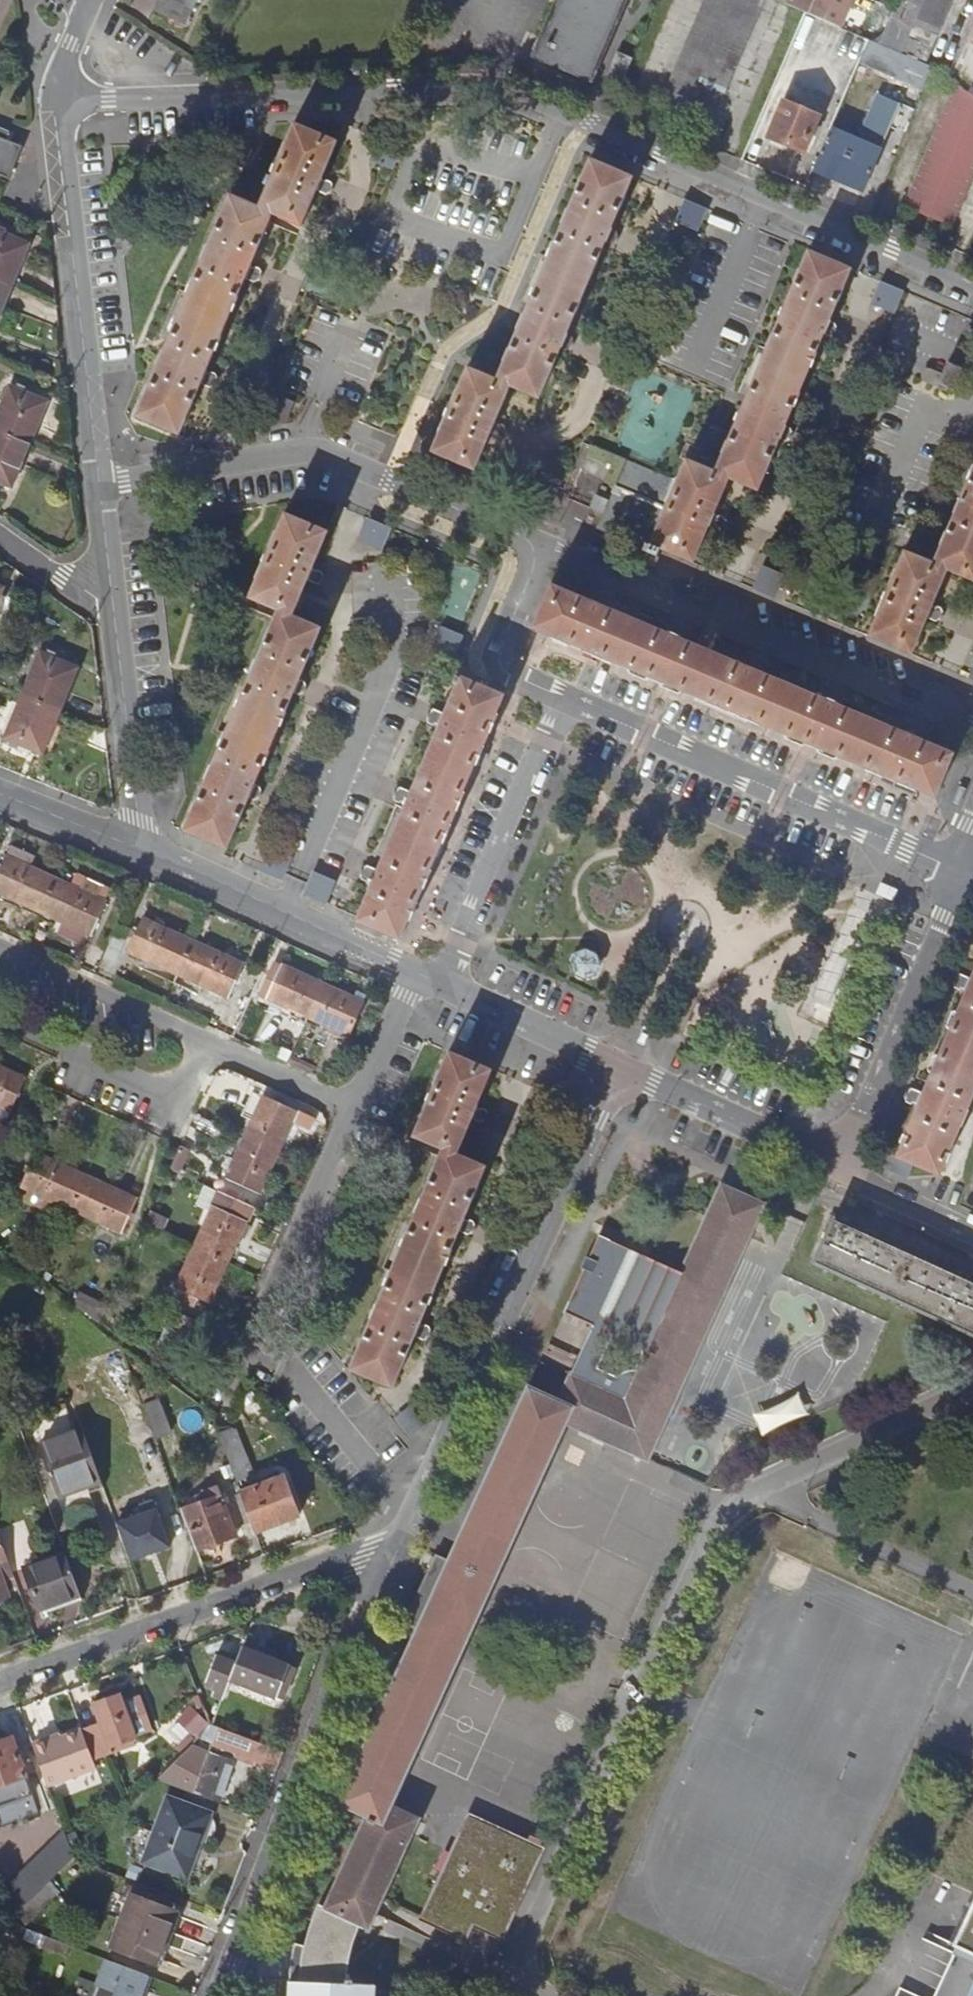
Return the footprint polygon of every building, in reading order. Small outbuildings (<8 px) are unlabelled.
[(153,10),(185,24),(195,0),(157,0),(153,10)] [(533,54),(593,79),(626,0),(556,0),(533,54)] [(663,106),(710,125),(762,0),(708,0),(663,106)] [(808,9),(812,0),(788,0),(787,1),(808,9)] [(808,13),(843,27),(852,6),(854,7),(857,0),(813,0),(808,13)] [(927,64),(952,0),(925,0),(904,53),(927,64)] [(927,64),(904,53),(877,42),(868,38),(858,61),(923,89),(932,65),(927,64)] [(632,56),(619,51),(606,82),(619,88),(632,56)] [(972,175),(972,97),(955,83),(903,206),(951,226),(972,175)] [(830,129),(813,168),(863,189),(900,103),(876,94),(857,140),(830,129)] [(820,115),(784,100),(768,138),(804,153),(820,115)] [(157,365),(136,417),(179,435),(200,383),(205,387),(212,384),(214,378),(213,374),(210,371),(206,369),(238,293),(245,278),(248,279),(251,280),(255,278),(257,276),(258,272),(257,268),(254,266),(250,264),(271,214),(274,215),(300,226),(316,190),(320,192),(323,192),(326,191),(329,190),(330,187),(331,184),(329,180),(325,178),(322,177),(336,141),(294,123),(258,206),(229,195),(208,245),(206,246),(201,259),(202,260),(164,350),(162,351),(157,364),(157,365)] [(22,146),(6,139),(9,132),(0,128),(0,174),(9,178),(22,146)] [(392,151),(375,143),(367,162),(384,169),(392,151)] [(464,372),(431,452),(474,470),(489,434),(492,435),(495,436),(499,436),(502,435),(504,432),(504,430),(502,426),(500,424),(497,423),(495,420),(509,386),(539,398),(561,347),(565,348),(569,349),(574,347),(576,344),(576,340),(575,338),(572,334),(570,334),(566,332),(600,254),(604,242),(606,242),(611,243),(615,243),(619,240),(620,236),(618,233),(616,230),(611,228),(632,176),(589,159),(569,208),(567,209),(561,222),(561,224),(524,314),(522,314),(517,327),(517,329),(496,378),(467,367),(464,372)] [(683,219),(691,200),(686,198),(676,222),(698,231),(700,226),(683,219)] [(708,208),(691,200),(683,219),(700,226),(708,208)] [(11,288),(29,243),(0,232),(0,283),(11,288)] [(642,562),(655,567),(658,557),(657,556),(660,549),(693,562),(708,527),(709,528),(713,529),(716,529),(720,527),(722,522),(721,518),(719,515),(713,513),(728,479),(757,491),(778,440),(780,440),(784,442),(789,441),(792,436),(792,433),(791,428),(788,427),(785,425),(823,334),(829,336),(832,336),(835,334),(838,328),(837,325),(835,322),(833,320),(830,319),(850,268),(808,250),(787,299),(785,300),(780,313),(780,314),(742,405),(740,406),(734,419),(735,421),(714,470),(685,459),(665,506),(645,554),(642,562)] [(887,311),(888,306),(871,299),(879,280),(874,278),(865,302),(887,311)] [(896,288),(879,280),(871,299),(888,306),(896,288)] [(0,283),(0,314),(11,288),(0,283)] [(947,363),(939,384),(952,389),(961,369),(947,363)] [(30,443),(47,401),(10,386),(0,409),(0,431),(30,443)] [(0,431),(0,482),(11,487),(30,443),(0,431)] [(868,636),(911,653),(926,619),(933,621),(939,620),(942,614),(940,610),(938,607),(932,605),(947,570),(972,581),(972,465),(960,496),(958,497),(953,511),(953,513),(933,561),(903,550),(883,601),(868,636)] [(543,472),(538,470),(529,493),(533,495),(543,472)] [(561,479),(543,472),(533,495),(552,502),(561,479)] [(594,532),(645,554),(665,506),(614,484),(594,532)] [(327,530),(284,513),(248,598),(248,599),(277,611),(257,659),(255,659),(254,662),(254,664),(250,673),(250,675),(249,677),(214,759),(211,765),(210,765),(205,778),(205,779),(185,830),(189,833),(227,849),(248,799),(254,801),(261,800),(263,797),(263,792),(260,787),(255,785),(255,783),(293,693),(297,695),(304,694),(307,692),(308,687),(305,682),(299,679),(301,675),(321,627),(293,614),(307,580),(312,582),(317,581),(320,579),(321,576),(321,572),(318,569),(313,567),(328,531),(327,530)] [(391,526),(373,519),(365,536),(384,544),(391,526)] [(784,578),(766,571),(759,590),(776,597),(784,578)] [(588,599),(551,583),(532,627),(935,796),(953,752),(916,737),(919,733),(919,727),(909,723),(905,726),(903,731),(838,704),(841,699),(841,694),(830,690),(826,693),(824,698),(760,671),(762,666),(762,661),(752,657),(748,661),(746,665),(682,638),(684,633),(683,628),(675,625),(670,628),(668,632),(604,605),(605,601),(605,595),(597,592),(591,595),(588,599)] [(444,630),(437,649),(454,656),(462,637),(444,630)] [(39,652),(22,694),(60,710),(78,668),(39,652)] [(972,652),(963,675),(968,677),(972,665),(972,652)] [(503,694),(460,676),(459,679),(445,712),(438,710),(431,713),(429,716),(429,720),(432,724),(437,725),(438,727),(411,791),(405,788),(400,790),(397,796),(399,802),(405,805),(378,869),(376,869),(371,868),(366,869),(364,872),(364,877),(366,881),(372,883),(356,921),(400,940),(503,694)] [(60,710),(22,694),(4,738),(42,753),(60,710)] [(272,854),(290,862),(293,856),(270,846),(259,870),(264,872),(272,854)] [(56,878),(5,856),(0,868),(0,892),(41,911),(56,878)] [(314,869),(307,890),(329,898),(337,877),(314,869)] [(56,878),(41,911),(91,934),(106,901),(95,896),(94,895),(96,887),(82,882),(79,889),(59,880),(56,878)] [(882,915),(850,902),(810,996),(842,1010),(882,915)] [(128,951),(178,974),(193,941),(142,918),(128,951)] [(193,941),(178,974),(228,996),(243,963),(193,941)] [(584,948),(579,949),(574,952),(571,955),(569,960),(569,966),(570,971),(573,975),(577,978),(583,979),(588,979),(593,977),(597,974),(599,970),(601,964),(600,959),(598,954),(594,951),(589,948),(584,948)] [(268,998),(308,1017),(324,984),(283,965),(268,998)] [(938,1175),(944,1161),(945,1161),(952,1145),(952,1144),(960,1125),(961,1125),(967,1109),(966,1108),(972,1093),(972,969),(970,977),(964,975),(958,976),(955,983),(959,989),(964,991),(956,1010),(955,1010),(948,1027),(949,1027),(938,1054),(936,1054),(929,1071),(930,1072),(922,1092),(916,1090),(910,1091),(907,1098),(909,1103),(916,1106),(908,1125),(906,1125),(899,1142),(901,1143),(894,1157),(912,1164),(938,1175)] [(324,984),(308,1017),(350,1035),(364,1002),(324,984)] [(482,1108),(476,1105),(491,1069),(448,1052),(442,1067),(413,1136),(443,1149),(422,1197),(420,1198),(415,1211),(416,1213),(411,1224),(378,1302),(376,1304),(371,1317),(371,1319),(350,1370),(393,1387),(414,1335),(420,1337),(426,1336),(428,1329),(425,1324),(420,1322),(458,1230),(463,1232),(470,1230),(472,1224),(469,1218),(464,1216),(485,1165),(457,1153),(471,1119),(476,1121),(482,1119),(485,1113),(482,1108)] [(10,1112),(24,1079),(0,1067),(0,1107),(10,1112)] [(245,1137),(277,1151),(296,1110),(263,1096),(245,1137)] [(277,1151),(245,1137),(227,1179),(259,1193),(277,1151)] [(71,1208),(86,1175),(36,1152),(22,1185),(31,1190),(27,1200),(53,1213),(59,1202),(71,1208)] [(912,1164),(894,1157),(889,1170),(907,1177),(912,1164)] [(86,1175),(71,1208),(122,1230),(136,1198),(86,1175)] [(564,1311),(591,1324),(570,1373),(558,1400),(564,1422),(647,1459),(676,1396),(737,1261),(764,1203),(742,1193),(722,1184),(681,1271),(600,1233),(564,1311)] [(253,1206),(219,1191),(194,1248),(227,1263),(253,1206)] [(149,1216),(145,1225),(159,1231),(163,1222),(149,1216)] [(827,1221),(824,1228),(808,1264),(972,1336),(972,1334),(972,1285),(827,1221)] [(227,1263),(194,1248),(177,1288),(182,1290),(198,1297),(209,1302),(227,1263)] [(198,1297),(182,1290),(178,1299),(194,1306),(198,1297)] [(156,1316),(168,1325),(194,1336),(200,1322),(160,1305),(156,1316)] [(317,1911),(357,1930),(367,1934),(421,1819),(400,1810),(392,1807),(434,1708),(564,1422),(558,1400),(528,1387),(450,1559),(435,1553),(404,1623),(418,1629),(341,1803),(368,1816),(317,1911)] [(157,1402),(143,1407),(156,1441),(169,1436),(157,1402)] [(410,1437),(425,1424),(414,1410),(398,1422),(410,1437)] [(58,1500),(101,1485),(82,1432),(39,1449),(58,1500)] [(285,1481),(241,1496),(255,1536),(299,1519),(285,1481)] [(219,1492),(205,1497),(207,1505),(222,1499),(219,1492)] [(236,1538),(222,1499),(207,1505),(205,1497),(196,1500),(199,1507),(182,1513),(197,1552),(236,1538)] [(142,1516),(116,1525),(130,1564),(170,1549),(152,1501),(138,1506),(142,1516)] [(0,1540),(0,1567),(9,1564),(0,1540)] [(41,1613),(81,1599),(65,1556),(26,1570),(41,1613)] [(283,1650),(265,1643),(262,1651),(248,1645),(242,1660),(222,1653),(212,1677),(222,1681),(218,1690),(228,1694),(231,1684),(287,1704),(301,1665),(281,1657),(283,1650)] [(100,1726),(81,1733),(92,1763),(111,1756),(137,1746),(119,1696),(93,1705),(100,1726)] [(192,1744),(210,1718),(190,1704),(172,1730),(192,1744)] [(279,1768),(285,1753),(217,1730),(212,1746),(279,1768)] [(92,1763),(81,1733),(48,1745),(46,1741),(32,1746),(48,1788),(94,1771),(92,1763)] [(0,1747),(0,1790),(24,1780),(10,1743),(0,1747)] [(181,1772),(174,1790),(219,1805),(225,1788),(232,1789),(234,1781),(228,1779),(233,1764),(205,1755),(197,1777),(181,1772)] [(142,1862),(183,1878),(208,1815),(165,1799),(142,1862)] [(443,1870),(422,1917),(465,1937),(472,1922),(501,1935),(541,1847),(468,1814),(450,1854),(462,1860),(455,1876),(443,1870)] [(63,1830),(2,1891),(13,1920),(49,1884),(72,1861),(74,1859),(63,1830)] [(174,1912),(179,1900),(133,1884),(128,1895),(174,1912)] [(949,1940),(953,1942),(972,1900),(972,1890),(949,1940)] [(154,1965),(174,1912),(128,1895),(109,1949),(154,1965)] [(953,1942),(952,1944),(972,1954),(972,1900),(953,1942)] [(317,1911),(304,1950),(299,1982),(289,1982),(288,1995),(375,1995),(376,1983),(346,1983),(347,1965),(351,1948),(355,1933),(357,1930),(317,1911)] [(39,1948),(47,1952),(51,1941),(42,1938),(39,1948)] [(47,1952),(57,1956),(61,1945),(51,1941),(47,1952)] [(65,1959),(70,1948),(61,1945),(57,1956),(65,1959)] [(146,1977),(108,1962),(95,1995),(139,1995),(146,1977)] [(901,1987),(896,1995),(921,1995),(901,1987)]
